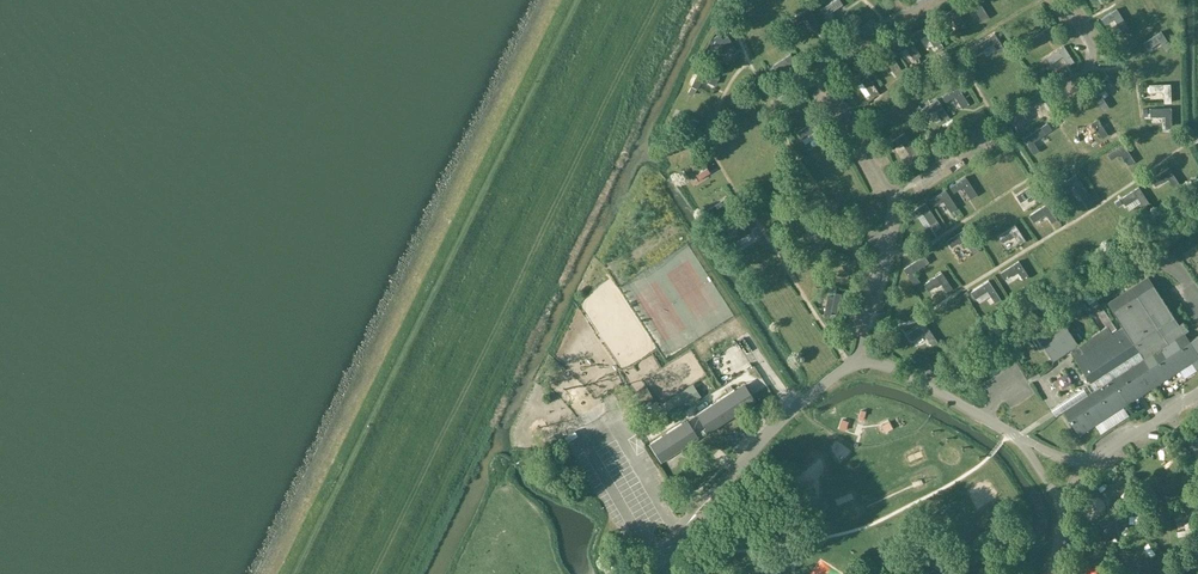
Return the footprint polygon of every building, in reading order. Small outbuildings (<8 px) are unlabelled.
[(842,4),(839,0),(835,0),(821,9),(830,24),(836,21),(830,12),(842,4)] [(986,13),(978,0),(967,0),(959,5),(963,10),(972,5),(980,17),(986,13)] [(1120,6),(1126,16),(1132,13),(1135,20),(1146,14),(1139,0),(1132,0),(1120,6)] [(966,11),(972,21),(978,18),(973,7),(966,11)] [(814,29),(820,25),(809,8),(793,18),(797,23),(806,17),(814,29)] [(959,30),(966,26),(955,8),(939,18),(943,23),(952,17),(959,30)] [(1121,30),(1128,26),(1116,9),(1101,19),(1105,24),(1114,18),(1121,30)] [(934,46),(940,42),(929,25),(914,35),(917,40),(926,34),(934,46)] [(1055,44),(1060,41),(1050,26),(1033,37),(1037,43),(1049,35),(1055,44)] [(1165,50),(1171,47),(1161,31),(1143,43),(1147,49),(1159,41),(1165,50)] [(999,52),(1004,49),(994,33),(972,48),(976,54),(993,43),(999,52)] [(732,55),(737,52),(728,36),(722,39),(719,34),(714,38),(723,53),(729,50),(732,55)] [(914,59),(920,55),(909,38),(893,47),(897,53),(906,47),(914,59)] [(1063,46),(1040,61),(1044,67),(1062,55),(1068,64),(1073,61),(1063,46)] [(894,72),(900,68),(889,51),(873,60),(877,66),(886,60),(894,72)] [(795,73),(800,70),(790,54),(773,66),(777,72),(789,64),(795,73)] [(1005,67),(1012,75),(1018,71),(1006,55),(988,67),(993,75),(1005,67)] [(715,85),(718,78),(699,69),(691,86),(697,88),(702,79),(715,85)] [(993,73),(996,86),(1007,83),(1004,71),(993,73)] [(878,93),(876,89),(865,72),(850,82),(853,87),(862,81),(872,97),(878,93)] [(1148,85),(1160,84),(1160,75),(1148,75),(1148,85)] [(1099,93),(1111,85),(1107,78),(1089,90),(1099,105),(1105,101),(1099,93)] [(1164,102),(1170,102),(1170,84),(1149,85),(1149,92),(1164,92),(1164,102)] [(962,108),(968,104),(957,86),(942,96),(945,101),(954,95),(962,108)] [(942,120),(948,116),(937,99),(922,109),(925,114),(934,108),(942,120)] [(1077,104),(1069,110),(1075,117),(1083,111),(1077,104)] [(1165,126),(1171,126),(1170,108),(1150,109),(1150,116),(1164,116),(1165,126)] [(694,128),(698,121),(679,112),(671,129),(677,131),(681,122),(694,128)] [(1102,138),(1107,134),(1097,119),(1080,130),(1084,137),(1096,129),(1102,138)] [(820,139),(825,136),(815,121),(798,132),(802,138),(814,130),(820,139)] [(1023,139),(1033,154),(1038,150),(1032,141),(1045,133),(1041,127),(1023,139)] [(1145,142),(1162,142),(1162,132),(1145,132),(1145,142)] [(910,154),(916,150),(904,133),(889,143),(893,148),(902,142),(910,154)] [(1128,165),(1134,161),(1123,144),(1108,154),(1111,159),(1120,153),(1128,165)] [(763,160),(763,151),(743,150),(742,171),(752,172),(752,160),(763,160)] [(1101,184),(1108,179),(1099,168),(1092,173),(1101,184)] [(1173,186),(1178,183),(1168,168),(1151,179),(1155,185),(1167,177),(1173,186)] [(1081,196),(1087,192),(1075,174),(1060,184),(1064,190),(1073,184),(1081,196)] [(983,176),(977,179),(981,189),(988,186),(983,176)] [(970,198),(977,194),(965,177),(950,187),(953,192),(962,186),(970,198)] [(1020,201),(1032,193),(1038,202),(1044,199),(1034,184),(1016,195),(1020,201)] [(1143,206),(1148,202),(1138,187),(1121,198),(1125,205),(1137,197),(1143,206)] [(963,202),(969,198),(963,189),(957,192),(963,202)] [(950,211),(957,207),(945,190),(930,200),(933,205),(942,199),(950,211)] [(717,212),(729,204),(725,198),(708,209),(718,225),(723,221),(717,212)] [(930,224),(937,220),(925,203),(910,213),(913,218),(922,212),(930,224)] [(1051,223),(1057,219),(1047,204),(1029,215),(1034,221),(1046,214),(1051,223)] [(980,230),(997,222),(993,214),(976,222),(980,230)] [(828,229),(830,223),(812,219),(807,239),(814,241),(818,227),(828,229)] [(1014,235),(1019,244),(1025,240),(1015,225),(997,236),(1001,242),(1014,235)] [(736,241),(748,233),(744,227),(726,238),(736,253),(742,250),(736,241)] [(969,248),(974,244),(965,229),(947,240),(951,247),(963,239),(969,248)] [(981,261),(978,252),(962,259),(965,268),(981,261)] [(924,255),(921,257),(904,269),(914,284),(919,281),(913,272),(928,262),(924,255)] [(1023,280),(1028,276),(1018,261),(1001,272),(1005,278),(1017,271),(1023,280)] [(946,291),(952,288),(942,272),(924,284),(928,290),(940,282),(946,291)] [(1037,336),(1053,361),(1069,350),(1090,383),(1139,351),(1143,358),(1063,411),(1079,436),(1192,362),(1196,370),(1197,369),(1197,335),(1189,341),(1184,333),(1188,330),(1182,322),(1178,324),(1147,276),(1107,302),(1122,326),(1083,352),(1062,320),(1037,336)] [(1000,299),(998,296),(988,281),(971,292),(975,298),(987,290),(995,303),(1000,299)] [(833,298),(827,297),(824,315),(830,316),(831,310),(837,312),(841,294),(835,292),(833,298)] [(1093,313),(1103,331),(1111,327),(1101,309),(1093,313)] [(789,336),(805,325),(799,315),(782,327),(789,336)] [(937,342),(934,337),(924,322),(907,334),(911,340),(923,332),(932,345),(937,342)] [(961,385),(965,377),(958,373),(954,381),(961,385)] [(743,385),(696,415),(708,434),(755,404),(743,385)] [(644,415),(658,407),(662,414),(676,406),(667,389),(639,404),(644,415)] [(852,417),(848,432),(857,435),(862,419),(852,417)] [(687,420),(648,445),(660,464),(699,439),(687,420)] [(882,437),(891,428),(885,421),(875,430),(882,437)] [(607,453),(598,455),(600,462),(609,459),(607,453)] [(822,561),(839,573),(841,573),(845,570),(827,555),(822,561)] [(1147,573),(1151,573),(1159,571),(1156,565),(1145,569),(1147,573)]
